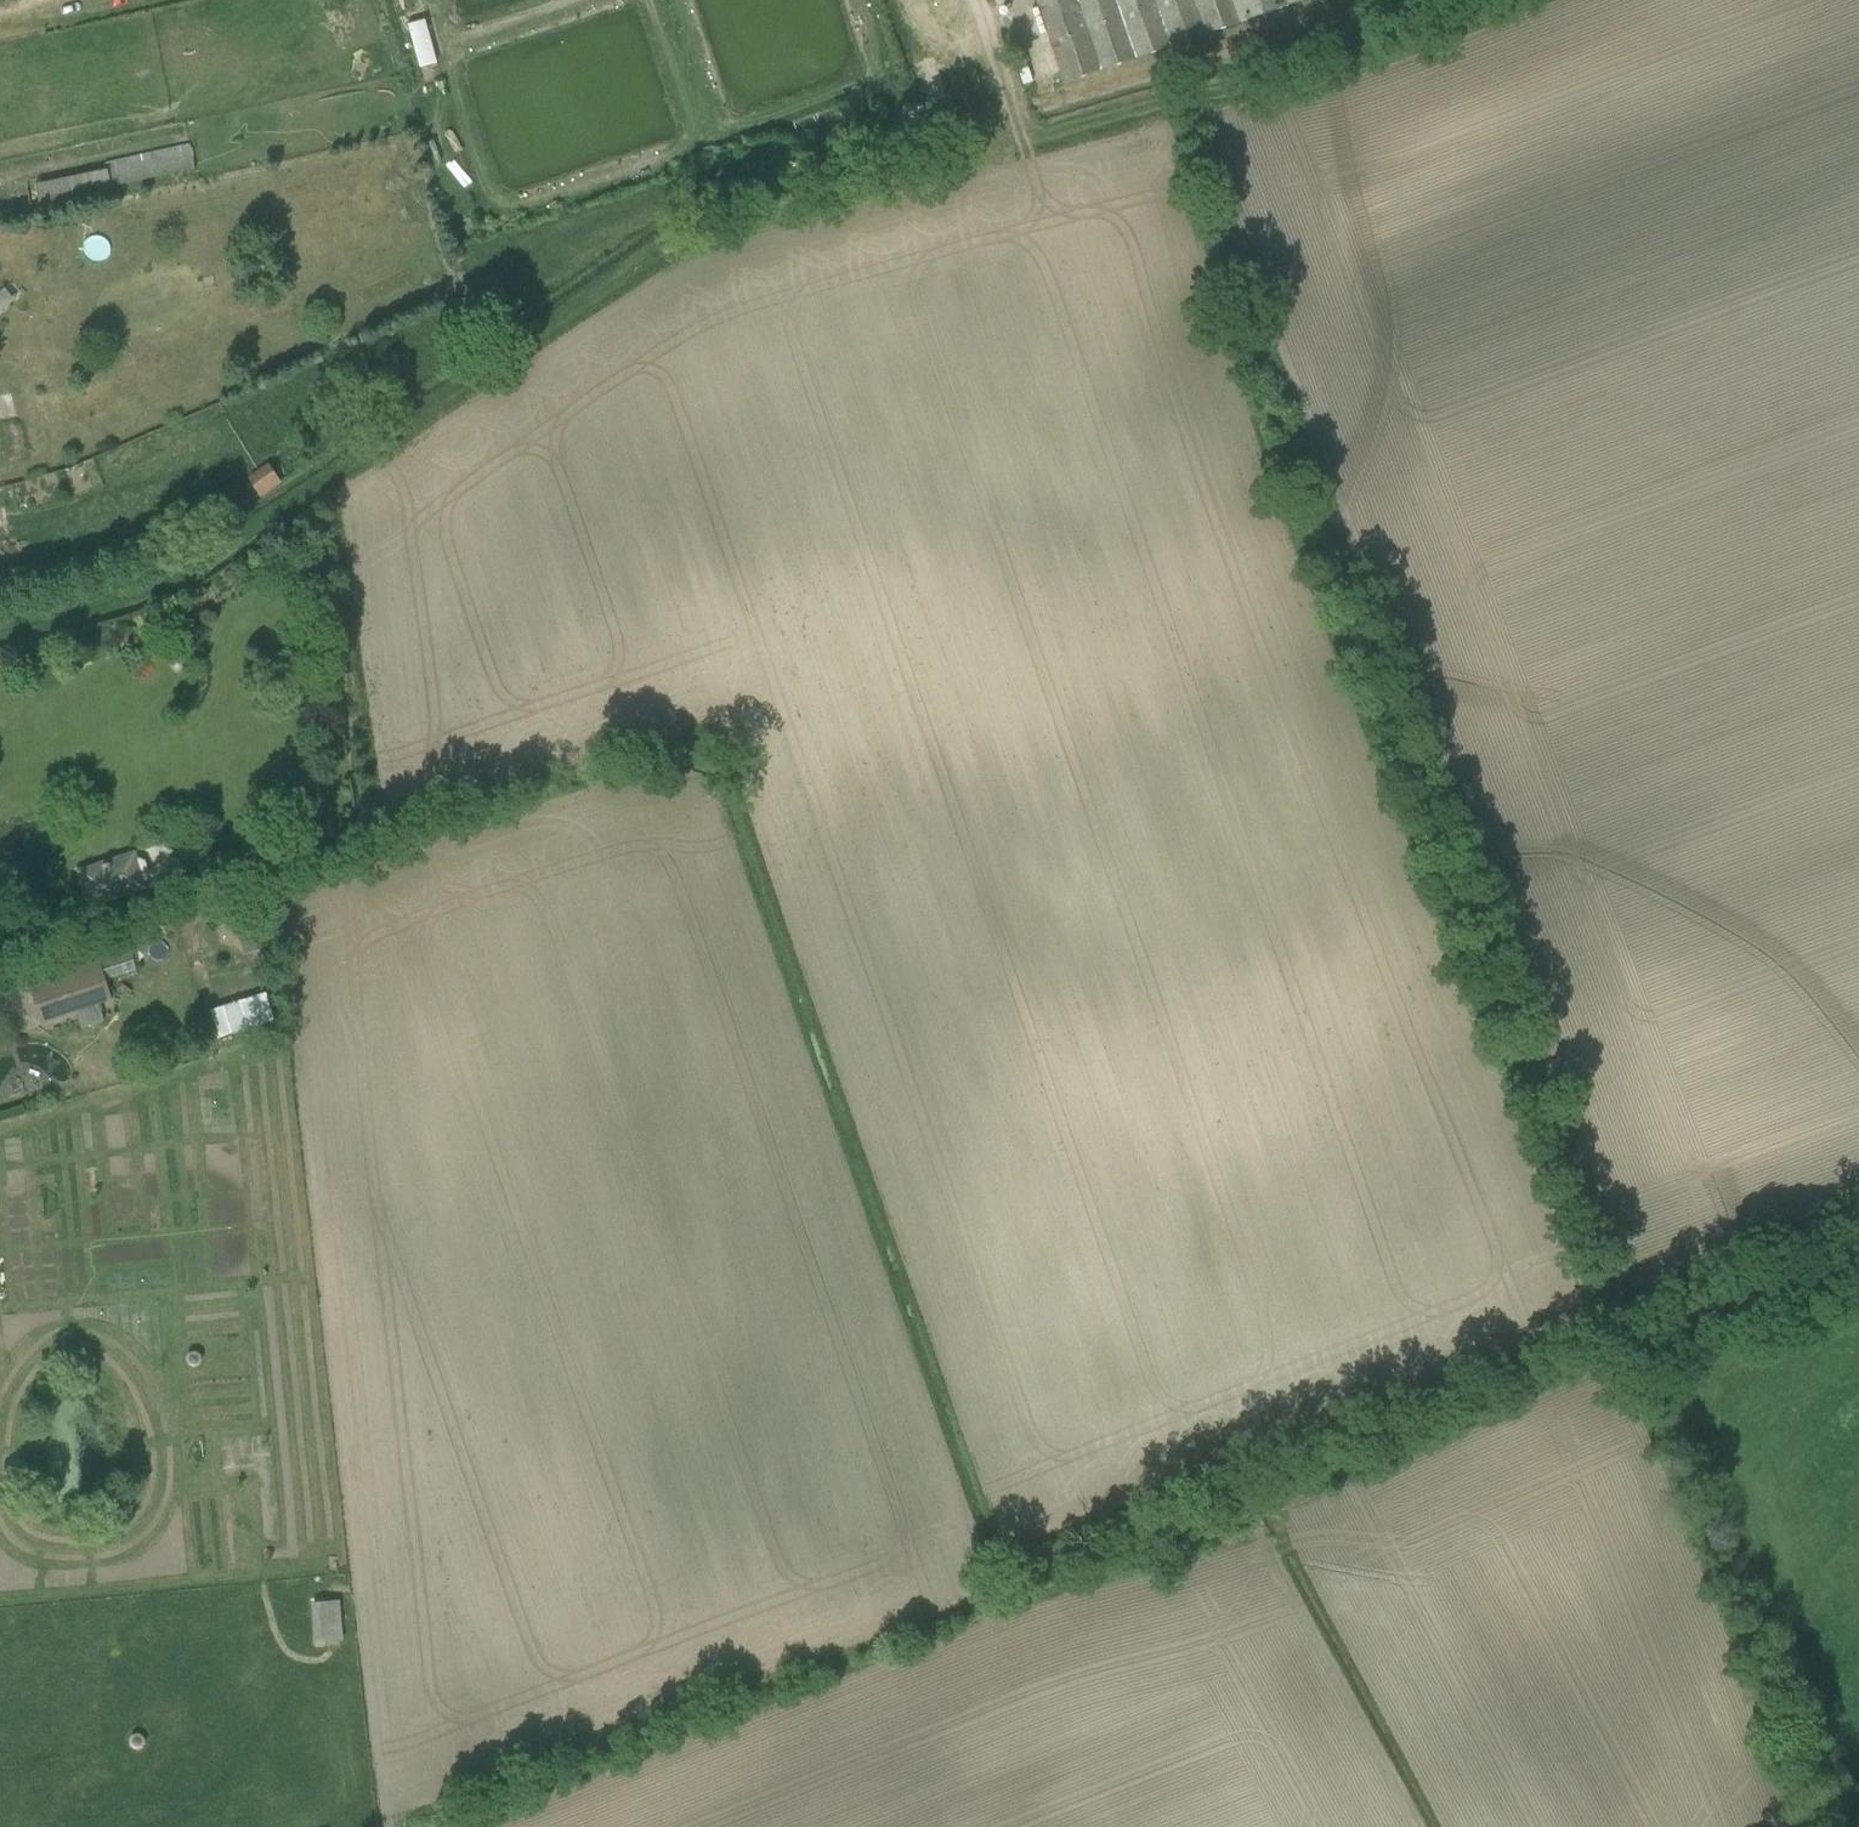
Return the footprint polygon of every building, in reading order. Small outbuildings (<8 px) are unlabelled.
[(1064,82),(1302,0),(1036,0),(1064,82)] [(104,161),(106,169),(111,187),(194,168),(188,142),(104,161)] [(24,185),(30,213),(112,196),(106,169),(24,185)] [(4,311),(23,294),(9,280),(0,288),(0,306),(4,311)] [(266,464),(246,478),(260,499),(280,483),(266,464)] [(145,880),(149,874),(145,860),(138,858),(135,848),(73,867),(86,908),(148,889),(145,880)] [(267,942),(259,918),(234,927),(242,950),(267,942)] [(97,957),(26,979),(39,1018),(110,995),(97,957)] [(310,1599),(313,1639),(342,1637),(339,1597),(310,1599)]
